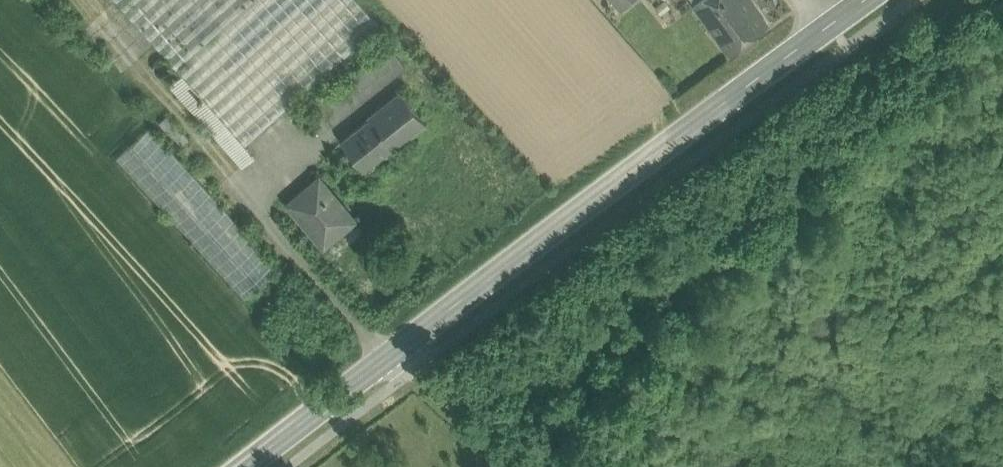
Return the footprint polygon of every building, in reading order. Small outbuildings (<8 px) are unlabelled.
[(357,0),(116,0),(183,74),(184,73),(202,94),(189,106),(243,167),(256,155),(247,145),(380,25),(357,0)] [(622,8),(632,0),(615,0),(622,8)] [(748,0),(699,0),(695,3),(694,3),(731,53),(766,25),(748,0)] [(390,46),(316,105),(331,124),(406,65),(390,46)] [(183,74),(170,85),(188,106),(189,106),(202,94),(184,73),(183,74)] [(426,121),(403,91),(389,102),(413,132),(426,121)] [(389,102),(370,118),(371,119),(344,141),(365,167),(392,146),(393,147),(413,132),(389,102)] [(279,269),(150,127),(117,158),(247,299),(279,269)] [(355,219),(320,178),(308,188),(311,191),(293,206),(322,242),(339,228),(341,231),(355,219)]
